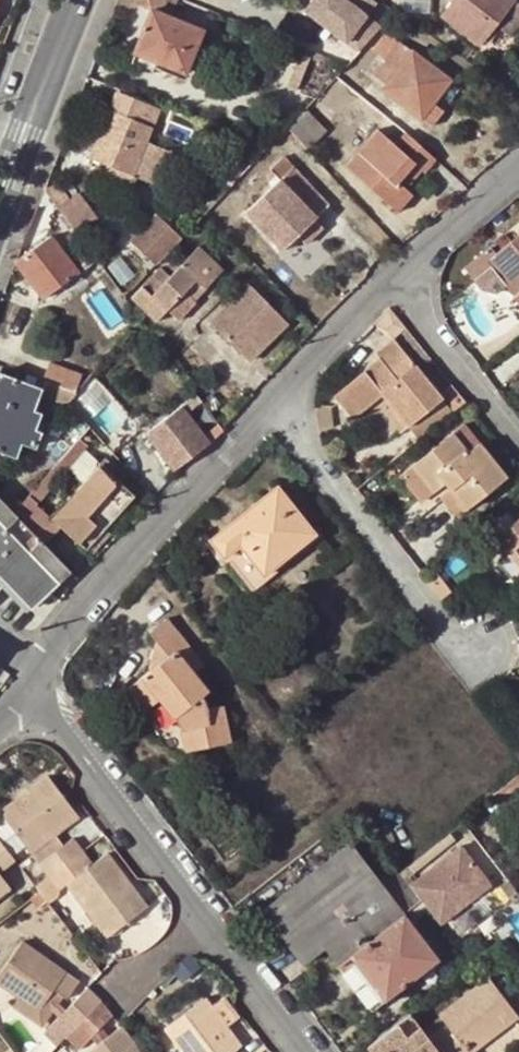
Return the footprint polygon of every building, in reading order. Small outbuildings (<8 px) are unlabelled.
[(132,1),(151,9),(134,52),(135,53),(185,72),(202,29),(168,15),(174,0),(133,0),(132,1)] [(292,3),(356,52),(380,27),(368,18),(378,4),(372,0),(295,0),(292,3)] [(443,15),(478,43),(493,22),(510,0),(454,0),(443,15)] [(515,0),(510,0),(493,22),(509,34),(518,20),(518,3),(515,0)] [(382,59),(397,40),(385,31),(372,50),(382,59)] [(411,51),(397,40),(382,59),(371,74),(385,85),(411,51)] [(448,80),(411,51),(385,85),(382,89),(419,118),(430,104),(448,80)] [(185,72),(135,53),(132,61),(153,70),(154,66),(183,77),(185,72)] [(320,96),(332,69),(304,56),(291,83),(320,96)] [(117,91),(110,109),(151,125),(158,109),(117,91)] [(441,113),(430,104),(419,118),(432,127),(441,113)] [(91,157),(131,174),(145,141),(151,125),(110,109),(91,157)] [(299,114),(286,128),(288,129),(305,149),(319,137),(299,114)] [(411,195),(406,189),(398,183),(414,165),(421,172),(422,173),(431,162),(404,138),(393,149),(377,135),(345,171),(396,214),(411,195)] [(145,141),(131,174),(151,182),(162,157),(165,149),(145,141)] [(165,149),(162,157),(174,162),(177,153),(165,149)] [(234,151),(218,173),(229,181),(245,159),(234,151)] [(294,168),(284,158),(271,169),(279,178),(244,212),(279,249),(282,246),(284,247),(295,237),(296,233),(327,203),(294,168)] [(398,183),(406,189),(421,172),(414,165),(398,183)] [(79,229),(102,212),(84,187),(61,205),(79,229)] [(130,243),(154,266),(181,239),(157,215),(130,243)] [(50,235),(14,261),(41,299),(78,271),(50,235)] [(501,254),(500,256),(518,279),(518,240),(501,254)] [(151,294),(142,286),(131,297),(154,322),(168,309),(185,290),(195,280),(203,288),(221,269),(197,246),(169,275),(151,294)] [(500,256),(501,254),(499,250),(472,271),(482,284),(499,272),(491,263),(500,256)] [(500,256),(491,263),(499,272),(518,297),(518,279),(500,256)] [(160,267),(142,286),(151,294),(169,275),(160,267)] [(247,285),(209,322),(246,359),(284,322),(247,285)] [(185,290),(168,309),(178,318),(195,300),(185,290)] [(412,429),(447,401),(409,353),(399,341),(380,357),(383,362),(338,397),(356,419),(385,397),(395,409),(412,429)] [(48,364),(41,383),(74,395),(81,376),(48,364)] [(15,458),(20,444),(31,449),(43,416),(33,412),(40,391),(0,377),(0,452),(15,458)] [(468,408),(471,406),(457,388),(454,391),(468,408)] [(200,402),(195,394),(179,405),(185,414),(200,402)] [(421,443),(458,415),(447,401),(412,429),(421,443)] [(171,469),(207,443),(202,436),(185,414),(179,405),(143,433),(171,469)] [(403,436),(412,429),(395,409),(388,414),(403,436)] [(45,449),(58,460),(88,424),(78,412),(45,449)] [(219,433),(221,429),(217,424),(202,436),(207,443),(208,442),(219,433)] [(424,504),(438,494),(449,486),(469,512),(508,481),(468,428),(403,478),(424,504)] [(102,458),(48,518),(85,550),(132,495),(108,474),(114,468),(102,458)] [(275,486),(210,538),(246,586),(312,533),(275,486)] [(449,486),(438,494),(459,520),(469,512),(449,486)] [(34,534),(48,518),(25,498),(13,513),(34,534)] [(33,605),(69,570),(68,569),(34,534),(13,513),(0,499),(0,573),(33,605)] [(518,566),(518,519),(496,538),(518,566)] [(185,725),(191,750),(233,741),(226,703),(209,706),(204,696),(211,690),(196,672),(206,664),(175,626),(169,619),(154,631),(160,641),(154,671),(132,687),(150,708),(163,697),(185,725)] [(8,673),(0,668),(0,685),(8,673)] [(79,851),(70,838),(63,844),(55,834),(74,817),(45,781),(0,817),(0,820),(4,825),(0,828),(0,846),(4,851),(11,860),(24,851),(45,877),(79,851)] [(398,873),(397,871),(381,883),(347,837),(258,903),(298,956),(321,940),(333,957),(414,894),(407,884),(398,873)] [(458,844),(407,884),(414,894),(437,923),(488,883),(458,844)] [(11,860),(4,851),(0,846),(0,869),(11,860)] [(91,867),(79,851),(45,877),(39,881),(32,886),(34,890),(37,893),(44,902),(58,893),(65,888),(105,937),(144,905),(105,856),(91,867)] [(400,909),(346,950),(382,998),(437,957),(400,909)] [(57,987),(72,997),(83,979),(28,941),(0,982),(40,1010),(57,987)] [(382,998),(346,950),(332,961),(367,1009),(382,998)] [(481,980),(510,1016),(517,1011),(489,974),(481,980)] [(427,1035),(439,1051),(472,1051),(469,1048),(510,1016),(481,980),(439,1012),(445,1020),(427,1035)] [(74,1027),(103,997),(90,984),(47,1029),(60,1042),(68,1034),(74,1027)] [(115,1008),(103,997),(74,1027),(68,1034),(80,1046),(115,1008)] [(244,1047),(228,1027),(215,1009),(206,999),(168,1028),(186,1051),(238,1051),(244,1047)] [(215,1009),(228,1027),(241,1018),(226,1000),(215,1009)] [(361,1044),(368,1051),(439,1051),(427,1035),(407,1008),(361,1044)] [(87,1051),(142,1051),(123,1027),(87,1051)]
